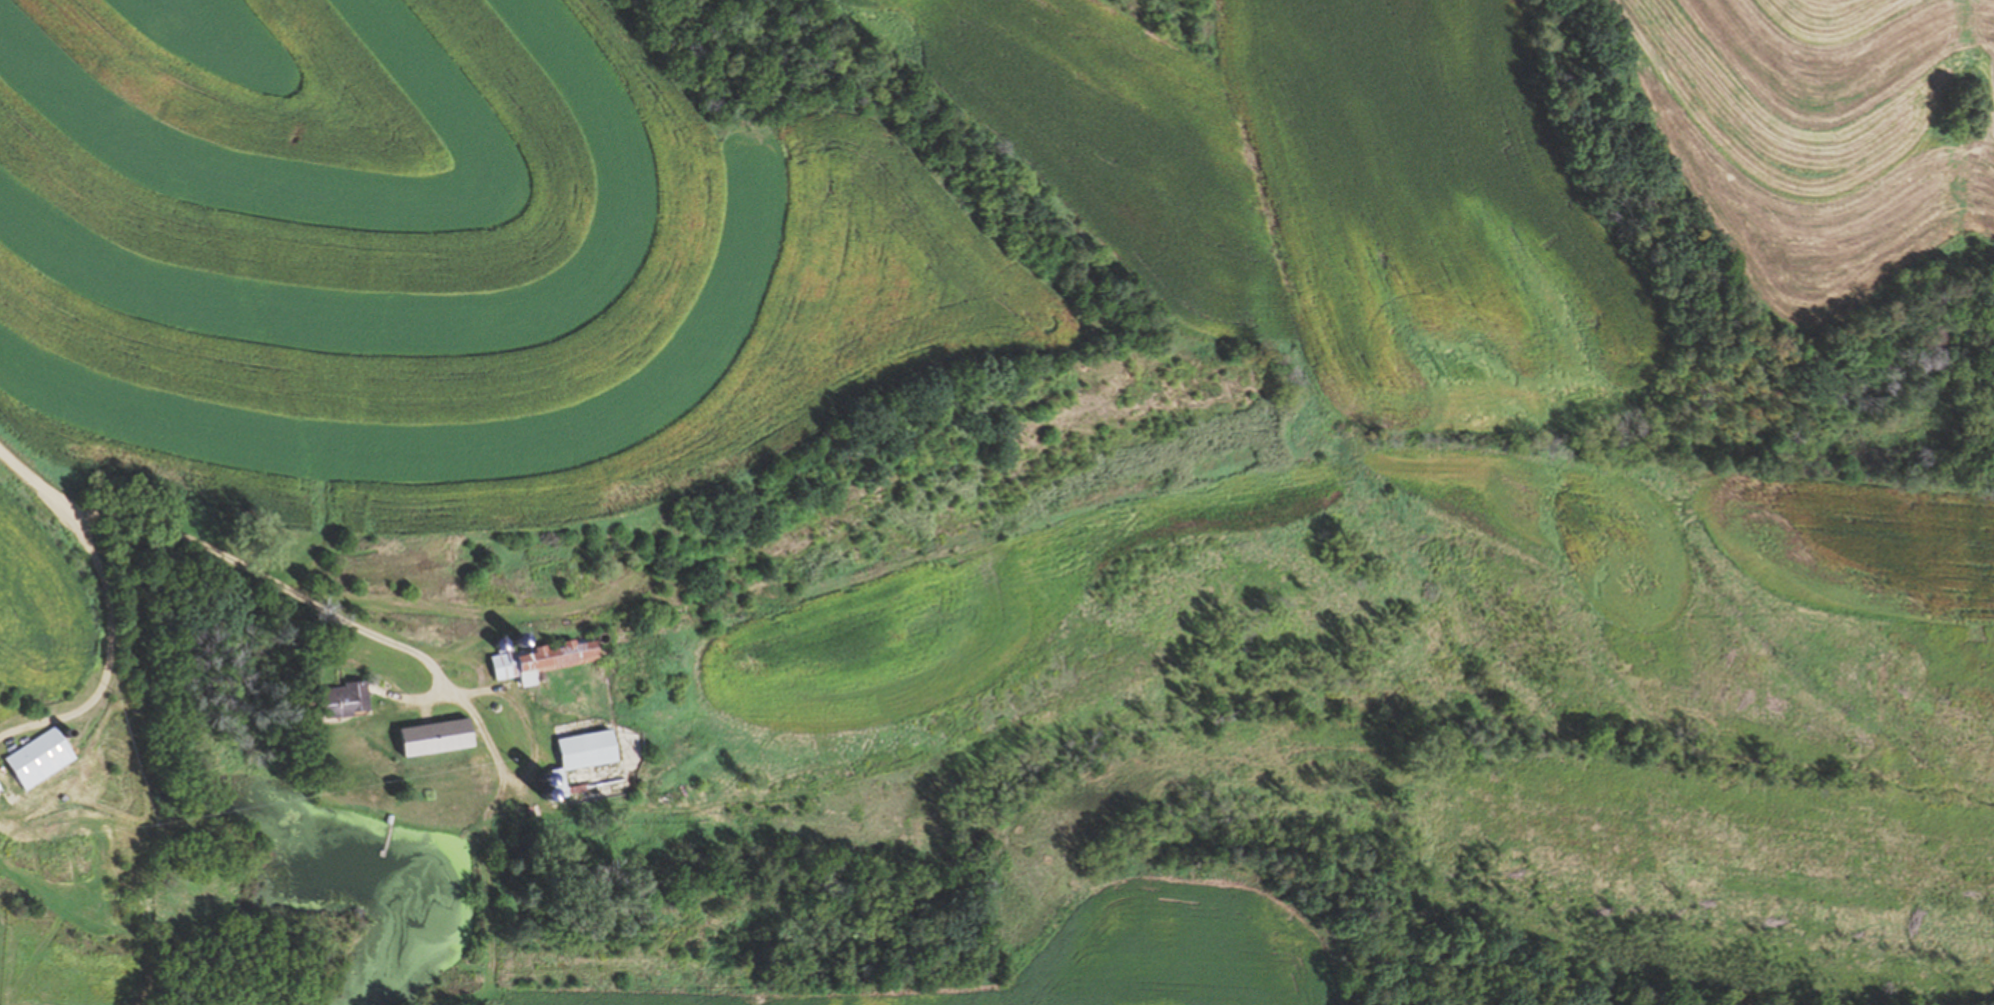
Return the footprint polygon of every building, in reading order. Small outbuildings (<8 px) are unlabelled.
[(538,672),(605,660),(601,638),(519,654),(518,650),(492,655),(497,681),(521,677),(523,688),(540,685),(538,672)] [(327,718),(372,715),(370,683),(325,686),(327,718)] [(403,728),(406,756),(477,747),(473,719),(403,728)] [(8,755),(27,789),(79,760),(60,726),(8,755)] [(559,739),(565,771),(620,761),(615,729),(559,739)]
